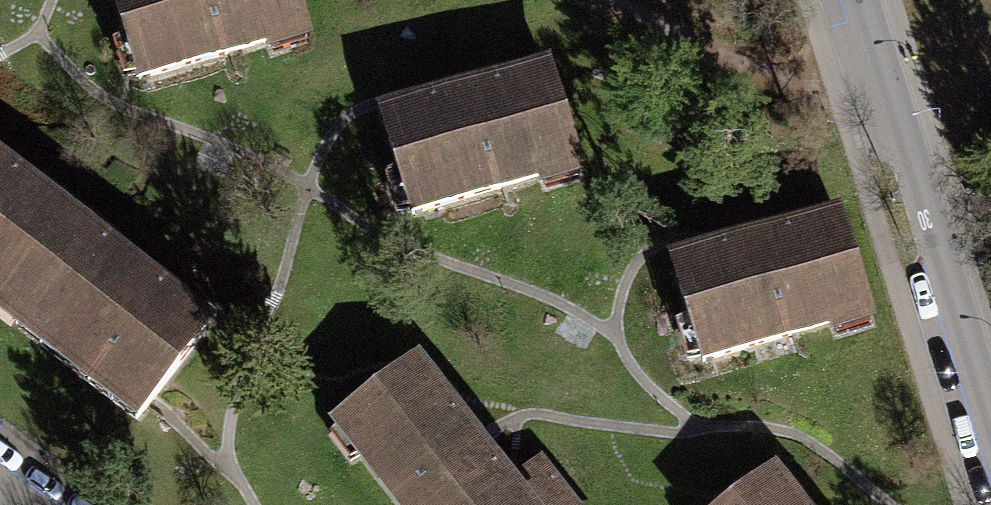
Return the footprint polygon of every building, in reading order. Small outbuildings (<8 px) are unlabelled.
[(136,80),(301,30),(291,0),(112,0),(136,80)] [(475,91),(381,120),(409,214),(573,165),(544,70),(475,91)] [(60,219),(0,173),(0,295),(60,219)] [(760,241),(671,268),(700,361),(865,310),(836,218),(760,241)] [(60,219),(0,295),(0,303),(140,411),(153,397),(204,331),(60,219)] [(338,424),(401,504),(523,504),(507,484),(475,445),(413,365),(338,424)] [(535,463),(507,484),(523,504),(567,504),(535,463)] [(769,475),(729,504),(792,504),(769,475)]
